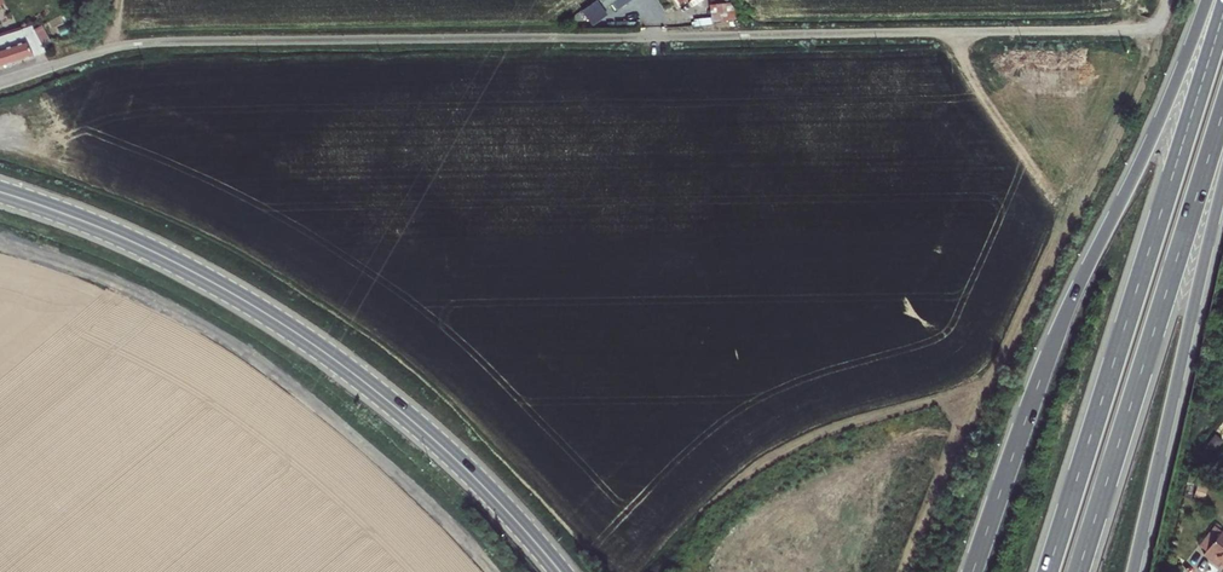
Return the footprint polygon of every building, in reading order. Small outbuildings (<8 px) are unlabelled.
[(598,0),(581,14),(588,24),(605,9),(598,0)] [(728,4),(709,5),(710,22),(729,21),(728,4)] [(26,58),(46,52),(34,30),(23,35),(21,30),(0,37),(0,67),(26,58)] [(1209,547),(1216,552),(1222,558),(1222,530),(1209,547)]
